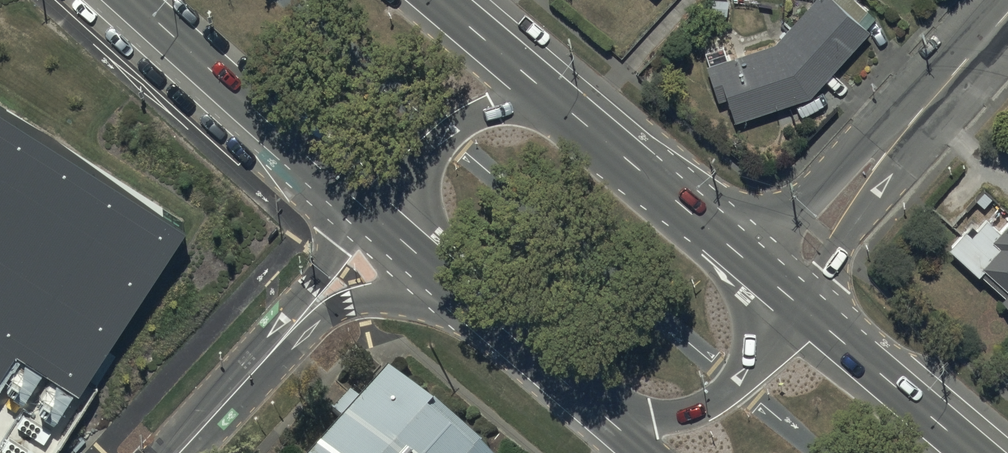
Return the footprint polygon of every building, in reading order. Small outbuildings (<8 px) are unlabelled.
[(707,61),(718,97),(728,93),(736,117),(811,93),(868,25),(866,23),(875,14),(860,0),(811,0),(774,40),(728,54),(724,43),(705,49),(709,61),(707,61)] [(0,115),(0,398),(19,369),(74,403),(186,233),(0,115)] [(949,242),(1002,289),(1001,291),(1007,297),(1007,216),(1000,225),(986,213),(972,229),(965,223),(949,242)] [(310,452),(478,452),(385,370),(310,452)]
